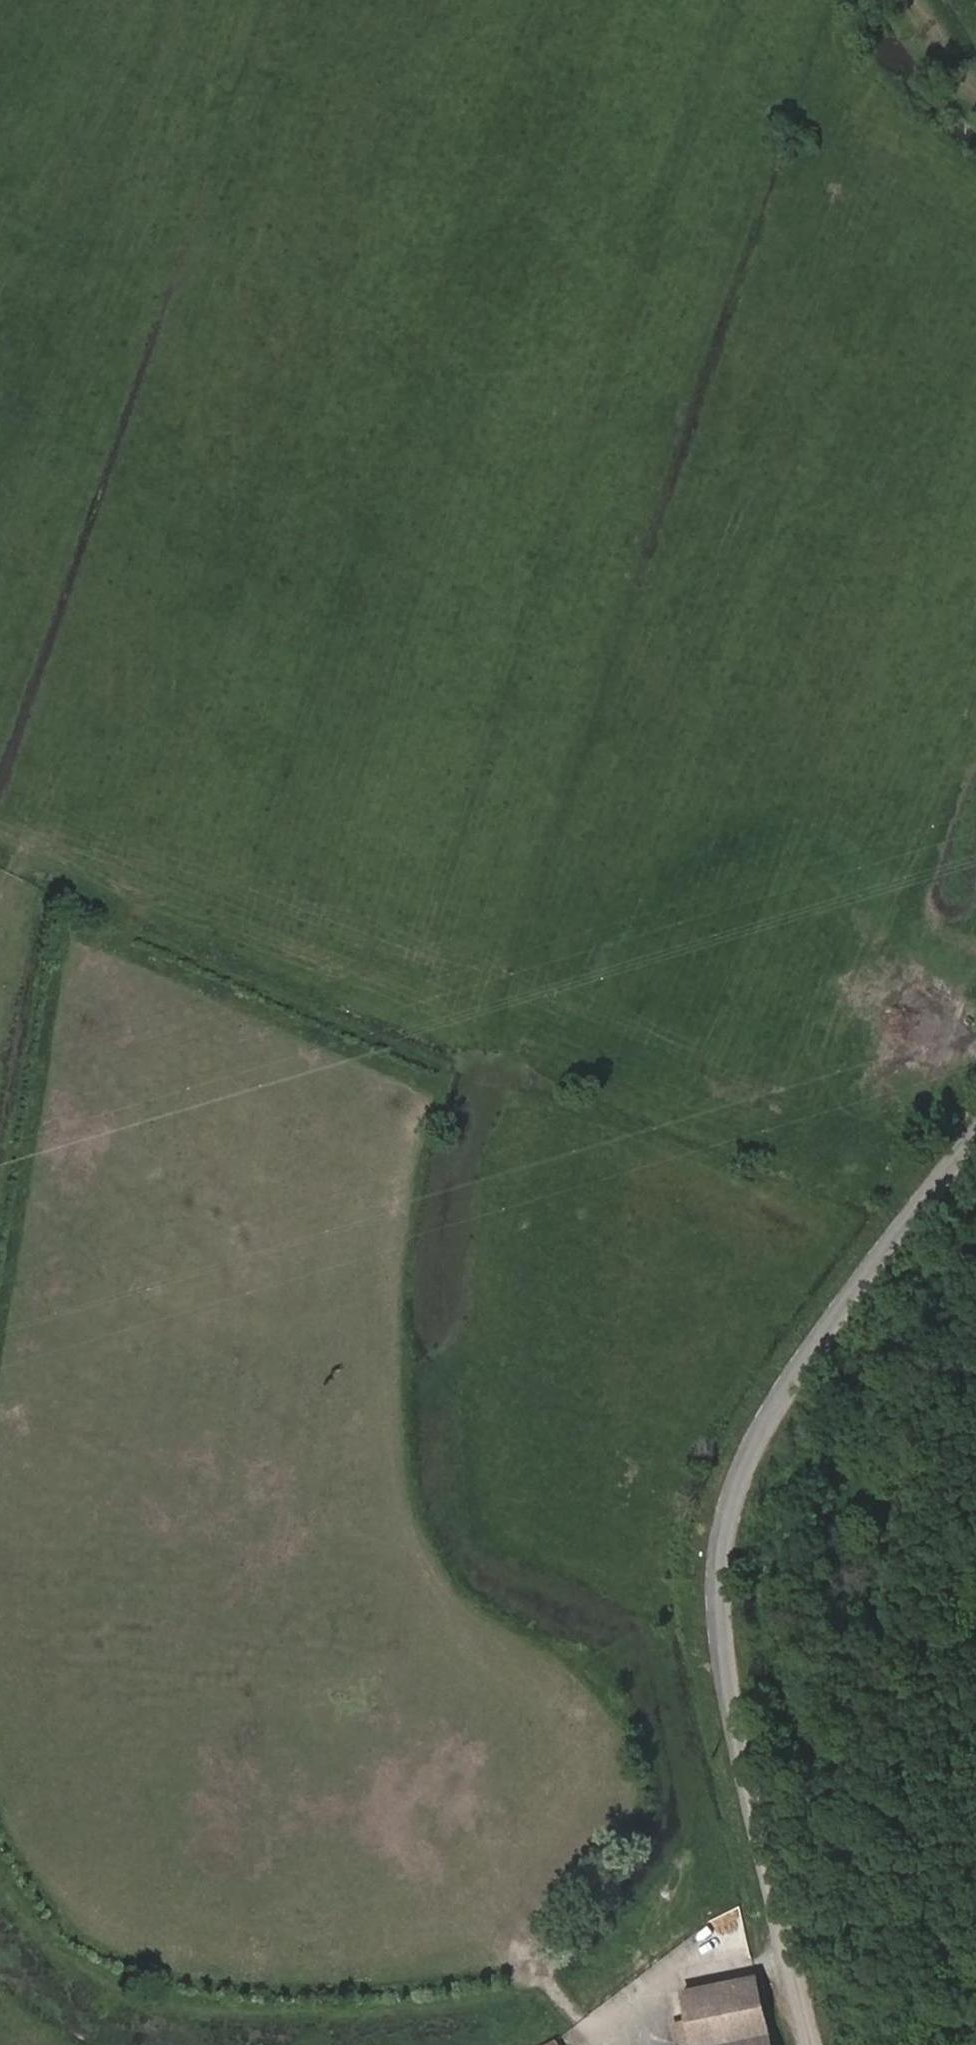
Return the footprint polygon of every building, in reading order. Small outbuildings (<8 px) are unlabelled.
[(755,1976),(686,1990),(692,2030),(677,2034),(679,2044),(770,2044),(755,1976)]
